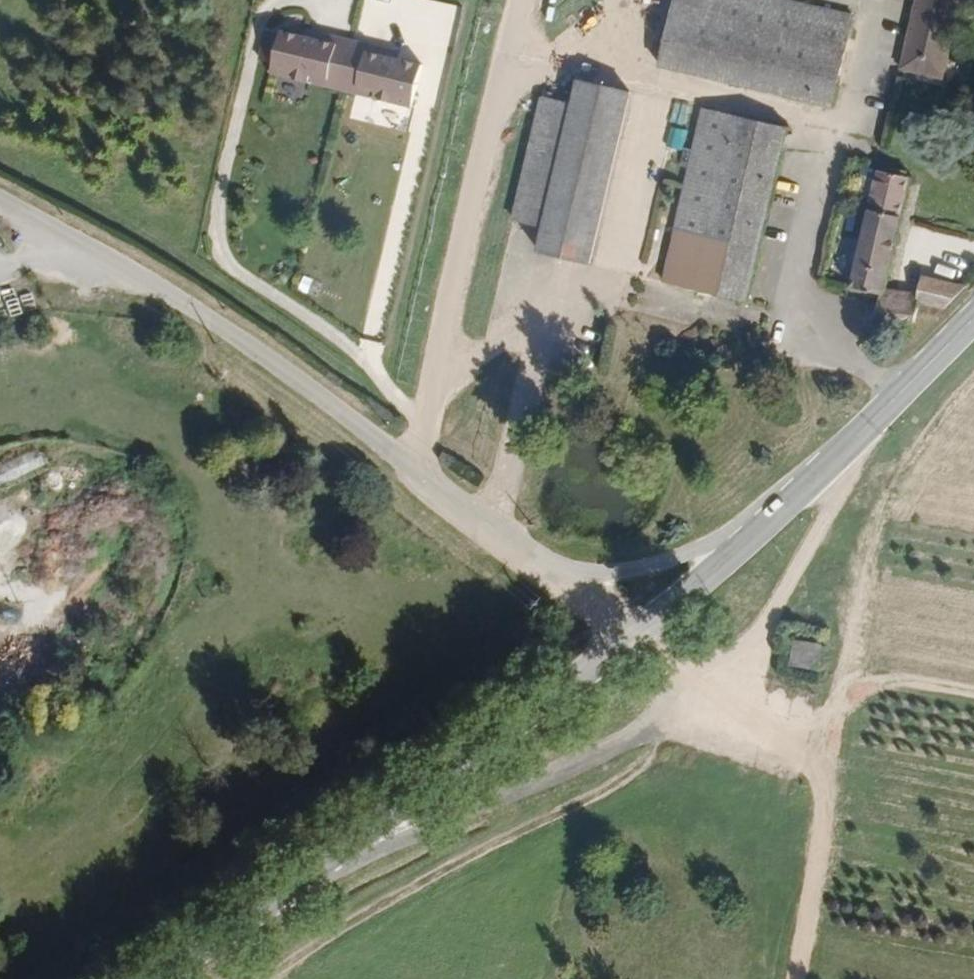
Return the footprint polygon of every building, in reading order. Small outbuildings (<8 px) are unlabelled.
[(853,16),(787,0),(673,0),(657,66),(832,107),(853,16)] [(907,59),(948,68),(960,0),(917,0),(907,59)] [(353,91),(361,55),(390,61),(391,55),(304,34),(302,43),(330,49),(323,83),(306,79),(303,87),(369,102),(371,95),(353,91)] [(323,83),(330,49),(302,43),(275,36),(274,40),(268,67),(266,78),(303,87),(306,79),(323,83)] [(268,67),(274,40),(261,37),(254,64),(268,67)] [(408,110),(417,67),(390,61),(361,55),(353,91),(371,95),(369,102),(408,110)] [(588,265),(628,94),(575,82),(570,107),(538,100),(510,224),(542,231),(536,255),(588,265)] [(687,169),(662,281),(747,302),(786,126),(702,107),(692,148),(683,146),(679,166),(687,169)] [(887,282),(910,175),(858,163),(849,200),(866,204),(849,285),(883,293),(877,324),(911,333),(918,326),(924,301),(940,305),(964,284),(928,277),(925,290),(887,282)] [(302,276),(297,290),(313,296),(318,282),(302,276)] [(18,313),(11,291),(0,294),(0,319),(18,313)] [(43,469),(35,450),(0,464),(0,485),(43,469)] [(792,638),(789,662),(819,667),(822,642),(792,638)]
